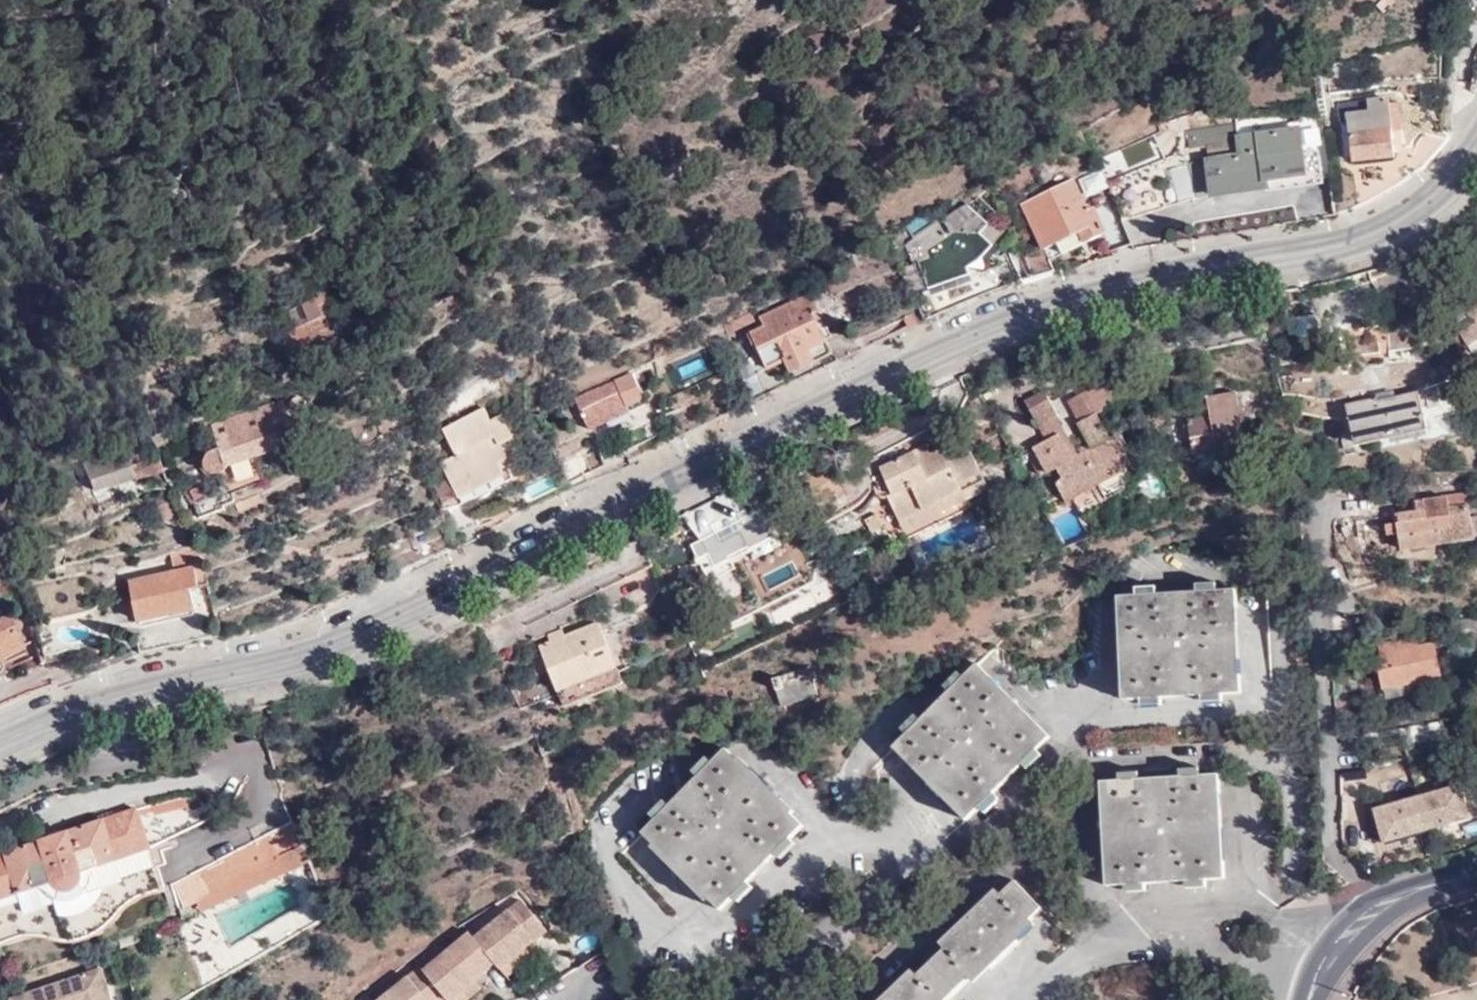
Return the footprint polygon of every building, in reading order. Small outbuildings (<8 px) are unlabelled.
[(1346,121),(1351,165),(1394,161),(1393,147),(1390,116),(1388,99),(1338,104),(1340,122),(1346,121)] [(1390,116),(1393,147),(1402,146),(1399,116),(1390,116)] [(1219,144),(1238,141),(1237,135),(1234,122),(1216,125),(1219,144)] [(1196,198),(1266,187),(1265,176),(1303,170),(1305,180),(1324,177),(1319,148),(1300,151),(1296,125),(1237,135),(1238,141),(1239,152),(1205,157),(1200,128),(1185,130),(1196,198)] [(1121,150),(1127,168),(1154,158),(1148,141),(1121,150)] [(1098,170),(1078,183),(1088,200),(1109,188),(1098,170)] [(1267,191),(1324,182),(1324,177),(1305,180),(1303,170),(1265,176),(1266,187),(1267,191)] [(1116,191),(1125,220),(1165,208),(1156,178),(1116,191)] [(1048,253),(1050,252),(1061,246),(1084,234),(1090,244),(1105,237),(1107,235),(1093,208),(1085,212),(1069,181),(1021,208),(1048,253)] [(968,207),(986,222),(995,212),(976,197),(968,207)] [(968,207),(966,205),(953,221),(956,224),(964,230),(943,238),(927,243),(931,254),(919,258),(926,278),(928,277),(931,285),(968,272),(964,263),(978,258),(989,244),(977,234),(986,222),(968,207)] [(964,230),(956,224),(951,229),(942,233),(943,238),(964,230)] [(1105,237),(1116,254),(1136,248),(1124,224),(1107,235),(1105,237)] [(1084,234),(1061,246),(1068,256),(1090,244),(1084,234)] [(1030,262),(1037,278),(1060,272),(1050,252),(1048,253),(1030,262)] [(910,319),(923,312),(912,291),(898,297),(910,319)] [(786,362),(826,342),(811,312),(817,309),(809,292),(760,316),(763,323),(747,331),(757,353),(761,351),(768,370),(786,362)] [(278,334),(288,358),(338,337),(328,313),(324,314),(319,305),(325,303),(321,294),(302,302),(310,320),(278,334)] [(750,307),(723,321),(728,330),(754,316),(750,307)] [(1476,340),(1476,307),(1467,313),(1471,319),(1456,329),(1467,346),(1476,340)] [(915,329),(928,323),(923,312),(910,319),(915,329)] [(832,356),(826,342),(786,362),(793,376),(832,356)] [(632,374),(576,400),(591,431),(629,414),(626,405),(643,398),(632,374)] [(1471,375),(1465,378),(1469,391),(1476,386),(1471,375)] [(1080,422),(1097,412),(1116,402),(1111,393),(1104,381),(1068,400),(1080,422)] [(1233,389),(1206,394),(1209,415),(1187,419),(1194,453),(1243,443),(1233,389)] [(1040,424),(1058,415),(1059,414),(1046,390),(1027,400),(1040,424)] [(1376,397),(1345,405),(1354,442),(1426,425),(1418,392),(1376,400),(1376,397)] [(227,468),(233,466),(290,445),(288,440),(303,434),(289,398),(211,427),(220,451),(227,468)] [(445,428),(457,454),(443,461),(460,496),(504,475),(501,468),(514,462),(505,443),(515,438),(504,414),(491,420),(485,408),(445,428)] [(1067,500),(1133,464),(1117,434),(1111,438),(1097,412),(1080,422),(1079,422),(1093,448),(1074,458),(1060,434),(1048,440),(1034,448),(1035,450),(1030,453),(1042,475),(1058,467),(1064,477),(1057,480),(1067,500)] [(1048,440),(1060,434),(1074,458),(1080,455),(1058,415),(1040,424),(1048,440)] [(919,460),(915,451),(882,467),(894,494),(890,496),(902,521),(939,503),(943,510),(989,488),(964,438),(931,454),(919,460)] [(927,445),(915,451),(919,460),(931,454),(927,445)] [(133,478),(128,466),(121,446),(82,460),(93,492),(133,478)] [(232,472),(233,466),(227,468),(220,451),(211,453),(207,455),(204,462),(205,471),(210,476),(215,479),(225,479),(232,472)] [(165,467),(161,455),(128,466),(133,478),(165,467)] [(808,479),(826,506),(846,494),(827,465),(807,478),(808,479)] [(804,479),(822,509),(826,506),(808,479),(807,478),(804,479)] [(188,492),(199,517),(217,509),(206,484),(188,492)] [(682,512),(704,572),(772,547),(751,488),(682,512)] [(1476,536),(1476,515),(1471,516),(1470,503),(1473,503),(1472,492),(1445,495),(1445,496),(1423,500),(1424,510),(1395,513),(1396,522),(1398,533),(1399,546),(1476,536)] [(173,493),(156,499),(162,520),(181,515),(173,493)] [(939,503),(902,521),(907,532),(944,514),(943,510),(939,503)] [(877,513),(865,520),(873,531),(884,524),(877,513)] [(1374,536),(1390,534),(1389,523),(1388,514),(1364,517),(1365,526),(1372,525),(1374,536)] [(1398,533),(1396,522),(1389,523),(1390,534),(1398,533)] [(203,585),(194,547),(171,553),(175,570),(128,580),(139,625),(194,612),(189,588),(203,585)] [(5,612),(17,605),(0,564),(0,607),(5,612)] [(1182,595),(1121,598),(1127,707),(1246,700),(1240,591),(1182,595)] [(5,616),(0,618),(0,659),(15,652),(7,637),(14,634),(5,616)] [(1452,621),(1456,635),(1476,629),(1475,626),(1476,626),(1476,622),(1474,623),(1472,616),(1452,621)] [(559,642),(547,647),(572,707),(632,682),(605,621),(575,634),(571,624),(554,632),(559,642)] [(1413,637),(1378,645),(1383,667),(1378,668),(1382,689),(1408,682),(1409,689),(1442,682),(1434,642),(1416,646),(1413,637)] [(817,666),(782,678),(792,704),(827,692),(817,666)] [(942,714),(900,753),(970,826),(1056,745),(986,672),(942,714)] [(1467,680),(1469,690),(1476,689),(1476,678),(1467,680)] [(654,832),(733,908),(814,824),(735,748),(689,795),(654,832)] [(1159,787),(1099,792),(1108,896),(1225,887),(1216,782),(1159,787)] [(1459,785),(1439,792),(1440,797),(1433,800),(1431,794),(1419,798),(1428,830),(1469,818),(1459,785)] [(1439,792),(1431,794),(1433,800),(1440,797),(1439,792)] [(148,837),(206,822),(198,794),(140,810),(148,837)] [(1419,798),(1395,805),(1396,810),(1390,812),(1388,807),(1375,811),(1385,843),(1428,830),(1419,798)] [(0,857),(0,939),(2,943),(35,933),(46,933),(58,937),(67,940),(82,938),(95,934),(112,922),(127,902),(166,889),(158,869),(169,866),(162,847),(152,851),(137,810),(0,857)] [(305,846),(297,823),(175,889),(186,910),(283,863),(281,858),(305,846)] [(989,965),(995,971),(1018,949),(1013,943),(1041,916),(1014,889),(977,924),(899,999),(953,999),(989,965)] [(544,930),(519,899),(473,937),(493,963),(498,968),(524,947),(518,940),(526,933),(532,940),(544,930)] [(473,937),(468,932),(422,970),(444,997),(446,999),(448,999),(473,980),(467,973),(475,966),(481,973),(493,963),(473,937)] [(526,933),(518,940),(524,947),(532,940),(526,933)] [(524,947),(498,968),(504,976),(530,955),(524,947)] [(110,992),(100,995),(94,977),(104,974),(101,966),(8,997),(9,999),(113,999),(110,992)] [(422,970),(419,966),(378,999),(441,999),(444,997),(422,970)] [(467,973),(473,980),(481,973),(475,966),(467,973)] [(100,995),(110,992),(104,974),(94,977),(100,995)] [(448,999),(464,999),(479,988),(473,980),(448,999)]
